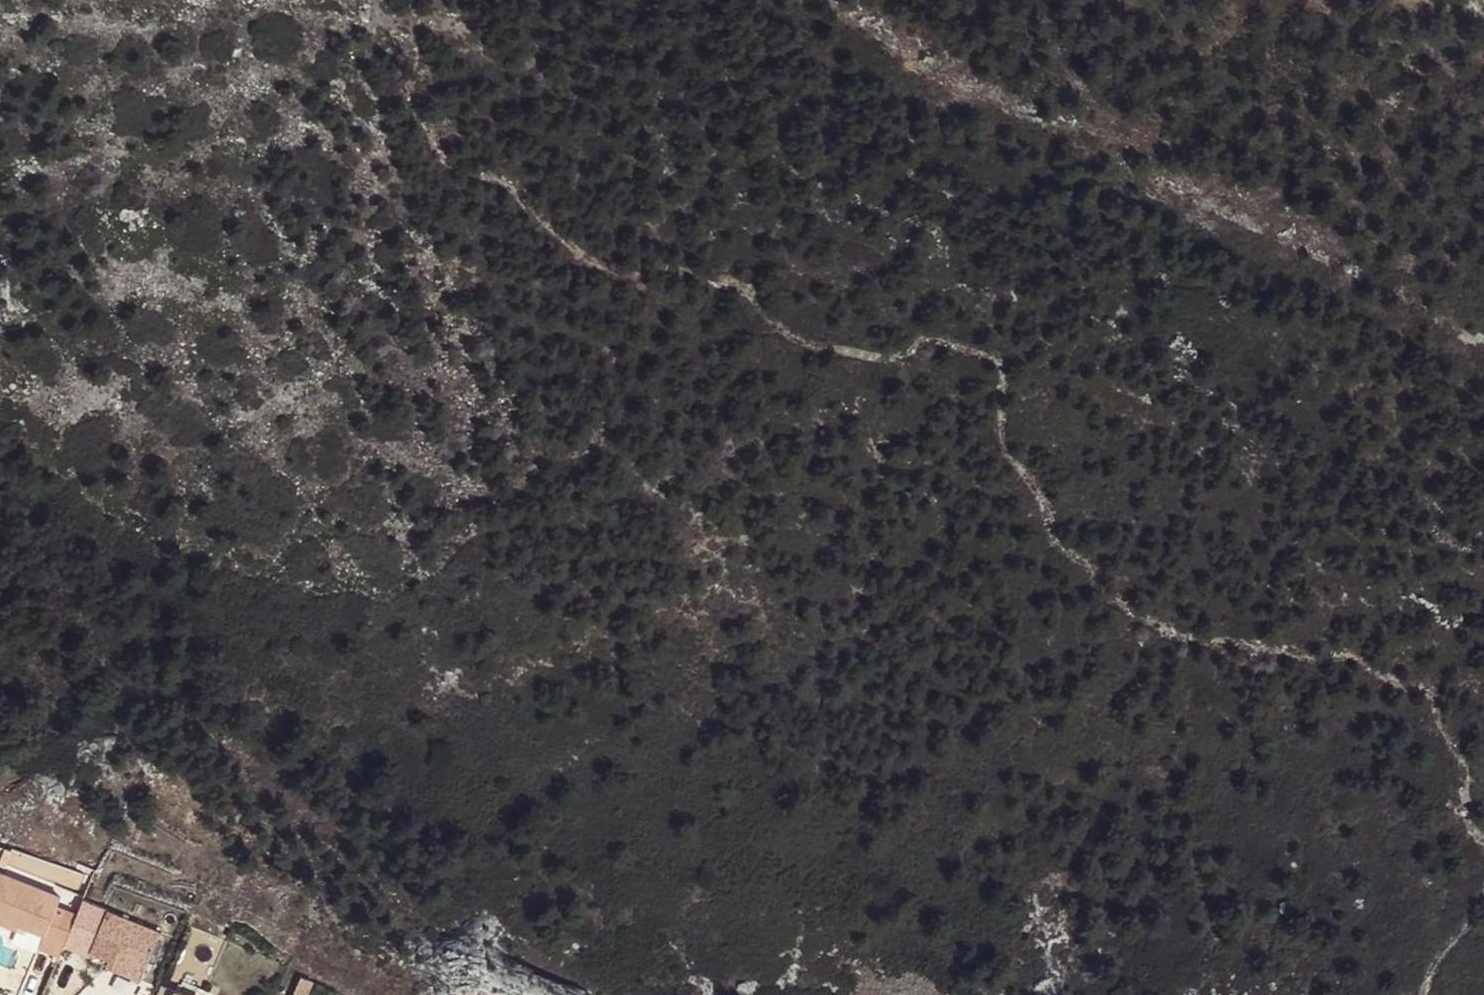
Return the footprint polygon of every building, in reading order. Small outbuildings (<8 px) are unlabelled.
[(0,870),(0,921),(17,929),(19,925),(44,934),(39,947),(59,955),(77,913),(58,905),(62,896),(0,870)] [(63,907),(66,898),(62,896),(58,905),(63,907)] [(162,931),(108,908),(90,950),(128,966),(129,962),(147,968),(162,931)] [(147,968),(129,962),(128,966),(109,958),(106,966),(111,968),(141,980),(146,969),(147,968)]
